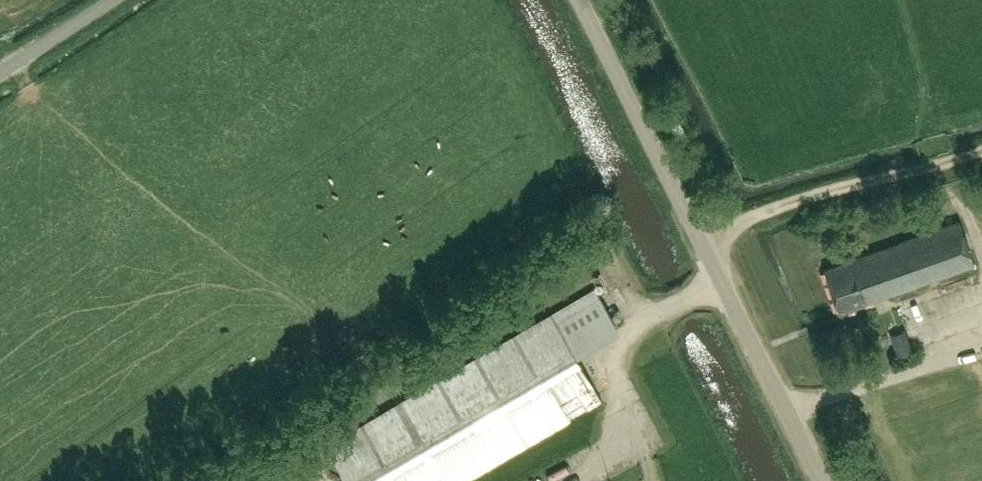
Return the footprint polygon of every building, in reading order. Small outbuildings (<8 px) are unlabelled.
[(688,134),(681,120),(671,126),(678,139),(688,134)] [(974,269),(973,265),(976,264),(960,220),(824,269),(839,312),(966,267),(967,271),(974,269)] [(949,301),(968,296),(965,285),(946,290),(949,301)] [(614,322),(594,288),(546,316),(545,316),(324,445),(346,480),(462,480),(569,419),(568,418),(600,399),(570,348),(614,322)] [(907,311),(913,329),(923,325),(917,308),(907,311)] [(908,338),(892,344),(898,358),(914,352),(908,338)]
